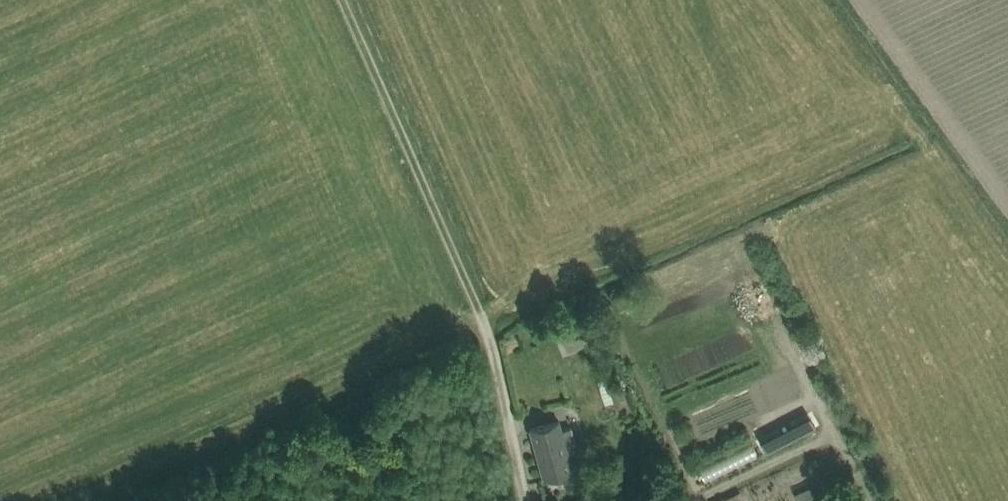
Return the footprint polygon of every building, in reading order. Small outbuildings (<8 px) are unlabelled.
[(567,350),(594,340),(585,317),(558,327),(567,350)] [(532,427),(545,476),(573,469),(572,465),(568,452),(578,450),(576,443),(572,425),(562,428),(560,420),(552,422),(532,427)] [(795,492),(800,500),(814,500),(823,497),(815,482),(795,492)] [(739,490),(716,500),(744,500),(739,490)]
